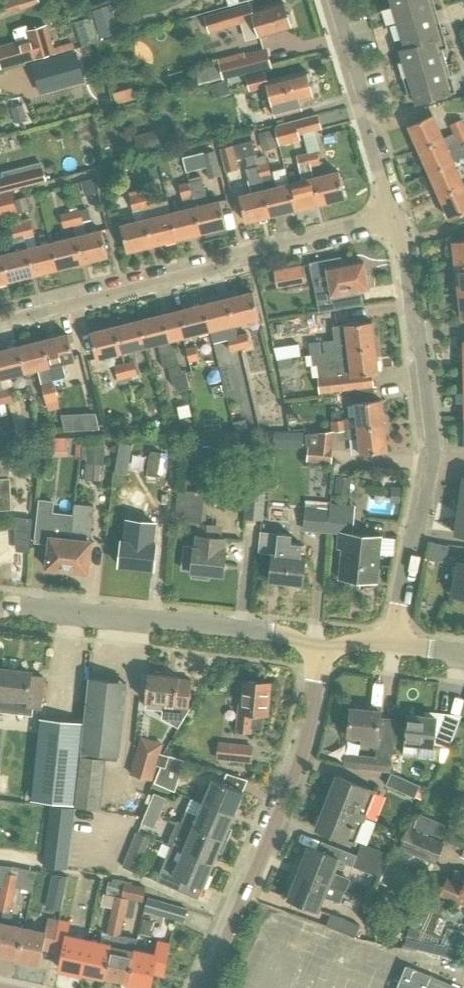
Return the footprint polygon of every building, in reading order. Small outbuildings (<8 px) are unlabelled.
[(22,8),(20,3),(20,0),(2,0),(0,1),(0,15),(22,8)] [(456,92),(443,50),(449,49),(434,0),(386,0),(404,60),(398,62),(408,94),(412,93),(415,104),(456,92)] [(290,27),(283,2),(253,10),(251,2),(225,9),(225,10),(201,16),(206,33),(254,19),(259,36),(290,27)] [(59,34),(83,32),(83,22),(59,23),(59,34)] [(21,63),(36,59),(36,58),(56,53),(47,24),(25,30),(27,37),(16,41),(0,47),(0,65),(1,69),(21,63)] [(40,94),(85,81),(77,50),(32,62),(40,94)] [(227,78),(273,67),(269,53),(224,64),(227,78)] [(309,81),(311,78),(310,73),(307,72),(306,70),(267,80),(265,71),(246,76),(250,91),(268,86),(275,115),(294,110),(292,102),(313,96),(313,94),(315,92),(313,86),(310,85),(309,81)] [(214,83),(218,97),(228,94),(225,80),(214,83)] [(11,107),(16,123),(27,120),(23,104),(11,107)] [(279,145),(301,140),(299,134),(322,128),(318,113),(274,125),(279,145)] [(419,149),(443,138),(433,115),(408,125),(419,149)] [(453,134),(463,129),(463,121),(463,118),(449,124),(453,134)] [(260,132),(264,150),(277,146),(273,129),(260,132)] [(453,134),(458,143),(463,140),(463,129),(453,134)] [(429,172),(454,161),(443,138),(419,149),(429,172)] [(245,157),(255,154),(252,140),(220,148),(225,171),(239,168),(236,159),(245,157)] [(308,152),(311,166),(321,164),(317,149),(308,152)] [(208,178),(221,174),(215,150),(202,153),(208,178)] [(311,166),(308,152),(296,154),(303,181),(289,184),(296,210),(321,204),(314,177),(311,166)] [(440,195),(463,185),(454,161),(429,172),(440,195)] [(296,210),(289,184),(274,188),(268,162),(259,164),(271,216),(296,210)] [(41,163),(1,173),(2,178),(5,191),(11,190),(11,191),(13,191),(46,182),(41,163)] [(251,193),(240,196),(246,222),(271,216),(259,164),(248,167),(245,168),(251,193)] [(314,177),(321,204),(345,198),(339,171),(314,177)] [(201,175),(188,178),(189,181),(202,233),(212,231),(213,235),(226,232),(225,227),(227,227),(220,201),(208,204),(201,175)] [(83,195),(96,192),(93,178),(80,181),(83,195)] [(177,239),(202,233),(189,181),(178,184),(185,210),(170,213),(177,239)] [(463,213),(463,185),(440,195),(450,219),(463,213)] [(133,211),(143,208),(139,193),(138,189),(129,192),(133,211)] [(0,193),(0,213),(16,209),(11,191),(11,190),(5,191),(0,193)] [(143,208),(153,205),(149,191),(139,193),(143,208)] [(18,213),(29,211),(26,196),(15,199),(18,213)] [(168,202),(153,205),(143,208),(146,219),(152,246),(177,239),(170,213),(168,202)] [(74,225),(84,222),(80,208),(70,211),(74,225)] [(64,227),(74,225),(70,211),(60,213),(64,227)] [(21,223),(25,237),(34,235),(30,217),(20,219),(21,223)] [(152,246),(146,219),(121,226),(127,252),(152,246)] [(15,239),(25,237),(21,223),(11,225),(15,239)] [(76,236),(83,262),(109,256),(102,230),(76,236)] [(59,268),(83,262),(76,236),(52,242),(59,268)] [(463,265),(463,239),(452,241),(455,266),(463,265)] [(34,274),(59,268),(52,242),(28,248),(34,274)] [(3,255),(0,243),(0,287),(7,285),(8,281),(10,281),(3,255)] [(10,281),(34,274),(28,248),(3,255),(10,281)] [(342,264),(341,256),(328,259),(309,262),(312,278),(329,275),(333,296),(332,296),(334,309),(363,304),(361,291),(369,289),(368,286),(371,282),(369,274),(365,274),(362,261),(342,264)] [(305,280),(302,262),(274,268),(277,285),(305,280)] [(463,291),(463,265),(455,266),(457,279),(454,279),(452,282),(453,290),(456,292),(459,292),(463,291)] [(253,291),(228,297),(235,323),(260,317),(253,291)] [(228,297),(204,304),(210,330),(235,323),(228,297)] [(204,304),(165,313),(172,339),(173,339),(183,336),(197,333),(210,330),(204,304)] [(165,313),(140,320),(146,346),(157,343),(163,367),(169,366),(173,385),(189,382),(185,369),(181,370),(173,339),(172,339),(165,313)] [(140,320),(115,326),(121,352),(131,349),(146,346),(140,320)] [(348,349),(375,346),(372,320),(345,324),(348,349)] [(115,326),(90,332),(97,358),(112,354),(121,352),(115,326)] [(241,349),(251,346),(247,331),(237,334),(241,349)] [(66,373),(64,362),(74,359),(68,334),(43,340),(58,400),(59,400),(59,399),(68,398),(62,374),(66,373)] [(231,351),(241,349),(237,334),(227,336),(231,351)] [(46,403),(58,400),(43,340),(18,346),(25,372),(38,369),(46,403)] [(275,346),(278,358),(300,354),(299,343),(275,346)] [(25,372),(18,346),(0,351),(0,378),(25,372)] [(321,354),(312,355),(313,366),(316,365),(319,393),(374,386),(372,373),(378,372),(375,346),(348,349),(347,350),(321,354)] [(187,349),(190,361),(198,359),(195,347),(187,349)] [(280,376),(295,374),(293,357),(278,359),(280,376)] [(124,362),(128,377),(138,374),(134,360),(124,362)] [(118,379),(128,377),(124,362),(114,365),(118,379)] [(12,386),(3,389),(6,403),(16,400),(12,386)] [(357,428),(384,425),(381,399),(354,402),(357,428)] [(99,429),(95,413),(83,414),(83,429),(99,429)] [(345,430),(347,429),(346,419),(331,420),(332,430),(332,431),(334,432),(345,430)] [(347,429),(345,430),(347,439),(359,437),(361,454),(387,450),(384,425),(357,428),(347,429)] [(334,432),(332,431),(332,430),(305,434),(306,447),(308,447),(307,461),(332,463),(334,432)] [(273,447),(287,447),(288,431),(273,431),(273,447)] [(104,465),(105,445),(87,444),(86,464),(104,465)] [(8,452),(0,452),(0,510),(11,509),(8,452)] [(216,536),(218,524),(206,523),(209,492),(178,489),(174,522),(197,524),(196,534),(195,534),(194,545),(193,545),(190,573),(225,577),(227,549),(225,549),(226,537),(216,536)] [(263,519),(266,491),(246,489),(243,518),(263,519)] [(73,514),(54,512),(55,500),(39,498),(34,543),(49,544),(47,568),(51,568),(50,571),(59,572),(60,569),(68,570),(73,516),(73,514)] [(73,516),(68,570),(75,570),(74,573),(84,574),(84,572),(87,572),(90,541),(95,505),(74,503),(73,514),(73,516)] [(331,509),(329,532),(339,533),(338,547),(342,548),(339,578),(377,581),(381,536),(352,533),(355,505),(336,504),(336,510),(331,509)] [(460,505),(456,533),(463,534),(463,506),(460,505)] [(329,532),(331,509),(305,507),(303,529),(329,532)] [(29,552),(32,518),(14,516),(16,551),(29,552)] [(141,524),(128,523),(126,523),(124,542),(122,542),(120,564),(151,567),(153,546),(153,545),(149,544),(150,531),(140,531),(141,524)] [(302,557),(303,543),(292,542),(292,534),(277,532),(275,554),(272,554),(269,580),(301,583),(304,557),(302,557)] [(459,562),(453,593),(463,595),(463,563),(459,562)] [(45,675),(31,674),(31,671),(0,668),(0,700),(6,700),(6,696),(26,698),(26,707),(42,709),(45,675)] [(163,674),(161,671),(153,670),(150,673),(148,673),(145,700),(147,700),(147,707),(163,709),(163,702),(174,703),(174,709),(189,710),(191,680),(179,678),(179,676),(163,674)] [(126,682),(90,678),(82,749),(81,749),(74,808),(75,808),(100,810),(106,759),(107,759),(108,753),(118,754),(126,682)] [(268,715),(271,683),(244,681),(243,697),(241,696),(239,712),(237,712),(235,731),(252,733),(253,728),(261,729),(263,715),(268,715)] [(391,771),(394,742),(378,741),(381,711),(350,709),(347,744),(363,745),(364,742),(377,743),(375,756),(358,754),(357,768),(391,771)] [(449,747),(455,732),(432,730),(433,717),(407,715),(405,743),(404,743),(403,754),(417,756),(418,744),(434,745),(434,746),(449,747)] [(81,724),(40,720),(32,801),(72,805),(81,724)] [(142,737),(131,773),(151,779),(161,743),(142,737)] [(250,761),(252,746),(218,742),(216,757),(250,761)] [(181,773),(185,760),(169,755),(165,768),(161,766),(154,782),(175,791),(181,773)] [(415,797),(420,785),(391,772),(386,784),(415,797)] [(326,802),(366,818),(377,790),(368,786),(367,787),(336,775),(326,802)] [(234,815),(244,791),(213,778),(203,802),(234,815)] [(160,813),(166,798),(154,792),(148,807),(160,813)] [(229,827),(234,815),(203,802),(197,815),(186,810),(181,821),(227,841),(232,828),(229,827)] [(356,845),(366,818),(326,802),(316,827),(347,839),(346,841),(356,845)] [(74,808),(61,806),(51,805),(42,865),(67,868),(75,808),(74,808)] [(154,828),(160,813),(148,807),(141,823),(154,828)] [(222,853),(227,841),(181,821),(176,834),(187,838),(183,850),(214,863),(219,851),(222,853)] [(436,863),(445,841),(408,826),(399,848),(436,863)] [(153,870),(167,842),(147,832),(133,859),(153,870)] [(357,854),(386,866),(392,854),(361,843),(357,854)] [(309,845),(299,871),(345,890),(346,890),(350,879),(334,872),(340,857),(309,845)] [(204,886),(214,863),(183,850),(177,862),(166,857),(156,880),(172,887),(183,892),(188,879),(204,886)] [(380,877),(386,866),(357,854),(352,866),(368,872),(363,882),(375,887),(380,877)] [(456,868),(451,878),(447,876),(440,895),(456,901),(457,899),(463,902),(463,872),(456,868)] [(393,888),(399,875),(386,869),(379,882),(393,888)] [(341,901),(345,890),(299,871),(289,896),(319,908),(325,895),(341,901)] [(14,893),(18,875),(4,872),(0,890),(14,893)] [(53,873),(49,889),(65,892),(68,876),(53,873)] [(72,909),(78,877),(68,876),(65,892),(59,919),(52,951),(62,953),(59,967),(81,972),(88,941),(67,936),(72,909)] [(126,882),(127,880),(125,880),(125,881),(113,878),(112,881),(109,881),(106,893),(114,895),(110,914),(125,918),(129,899),(123,897),(123,894),(120,894),(122,882),(126,882)] [(123,897),(129,899),(143,902),(146,886),(131,883),(132,881),(127,880),(126,882),(122,882),(120,894),(123,894),(123,897)] [(14,893),(0,890),(0,891),(0,910),(10,912),(14,893)] [(184,922),(187,908),(148,897),(144,910),(184,922)] [(425,932),(436,904),(422,899),(411,926),(425,932)] [(355,937),(360,925),(331,912),(326,925),(355,937)] [(121,935),(125,918),(110,914),(106,933),(114,934),(105,974),(128,979),(127,982),(129,982),(135,951),(138,938),(121,935)] [(52,951),(59,919),(48,917),(45,932),(24,927),(18,958),(39,963),(43,949),(52,951)] [(152,937),(156,921),(144,918),(140,934),(152,937)] [(24,927),(1,922),(0,926),(0,952),(17,956),(17,958),(18,958),(24,927)] [(114,934),(106,933),(103,932),(100,943),(88,941),(81,972),(82,972),(83,970),(105,974),(114,934)] [(135,951),(129,982),(150,986),(152,973),(163,975),(170,943),(158,940),(155,955),(135,951)] [(402,975),(397,987),(432,987),(402,975)]
